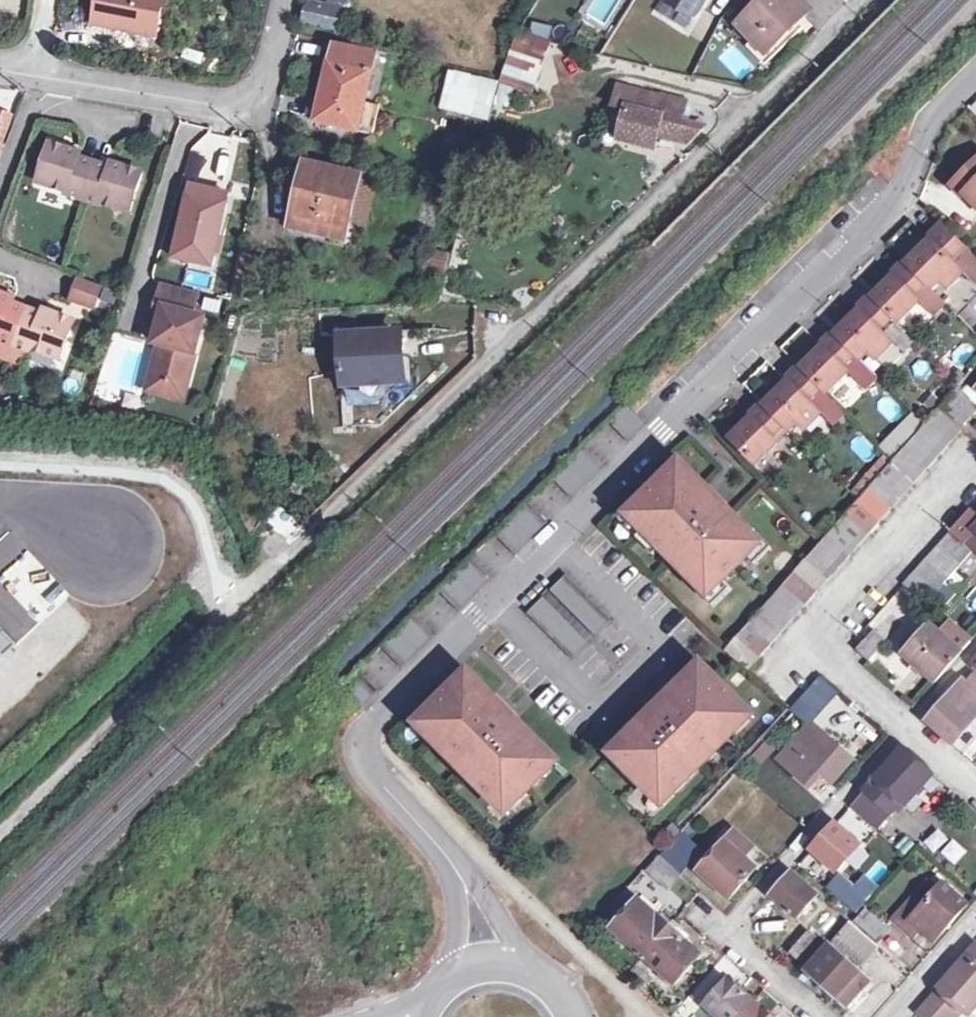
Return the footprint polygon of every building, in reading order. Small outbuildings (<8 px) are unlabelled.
[(88,25),(150,38),(158,0),(93,0),(88,25)] [(300,26),(344,29),(346,0),(302,0),(300,26)] [(694,15),(704,0),(670,0),(694,15)] [(802,0),(763,0),(736,26),(763,55),(810,8),(802,0)] [(541,44),(510,37),(494,87),(523,98),(541,44)] [(356,131),(370,72),(328,63),(314,121),(356,131)] [(688,143),(703,129),(681,124),(686,102),(619,87),(614,107),(626,111),(618,141),(653,150),(656,135),(688,143)] [(11,124),(0,120),(0,154),(11,124)] [(37,185),(98,206),(99,204),(129,213),(141,174),(110,165),(109,170),(78,160),(79,156),(49,146),(37,185)] [(950,185),(961,196),(963,194),(975,208),(975,160),(950,185)] [(345,239),(359,177),(307,165),(293,227),(345,239)] [(190,185),(188,194),(227,203),(229,194),(190,185)] [(212,267),(227,203),(188,194),(174,258),(212,267)] [(943,228),(906,264),(927,285),(932,290),(939,283),(946,290),(963,274),(951,262),(964,249),(943,228)] [(445,274),(450,251),(432,248),(427,271),(445,274)] [(906,264),(872,298),(892,319),(897,324),(919,303),(914,298),(927,285),(906,264)] [(95,309),(102,285),(74,276),(66,299),(95,309)] [(198,292),(162,284),(154,321),(160,322),(165,323),(160,345),(153,377),(190,385),(205,317),(193,314),(198,292)] [(45,310),(44,314),(14,304),(15,299),(0,294),(0,337),(1,337),(0,339),(2,340),(16,345),(32,351),(33,348),(62,359),(76,320),(45,310)] [(872,298),(835,335),(856,356),(861,361),(869,354),(875,360),(891,344),(879,332),(892,319),(872,298)] [(165,323),(160,322),(155,344),(160,345),(165,323)] [(402,322),(344,327),(348,368),(370,366),(371,376),(413,372),(410,348),(405,348),(402,322)] [(835,335),(800,369),(821,390),(826,395),(848,374),(843,369),(856,356),(835,335)] [(2,340),(0,346),(0,356),(11,359),(16,345),(2,340)] [(370,366),(348,368),(349,378),(371,376),(370,366)] [(800,369),(763,406),(784,427),(789,432),(797,424),(804,431),(820,415),(808,403),(821,390),(800,369)] [(190,385),(153,377),(150,391),(186,400),(190,385)] [(961,426),(973,413),(950,392),(939,406),(961,426)] [(763,406),(729,440),(755,465),(777,444),(772,439),(784,427),(763,406)] [(935,410),(923,424),(947,445),(959,432),(935,410)] [(923,424),(911,436),(936,458),(947,445),(923,424)] [(911,436),(899,449),(924,471),(936,458),(911,436)] [(899,449),(887,463),(912,485),(924,471),(899,449)] [(887,463),(875,477),(900,499),(912,485),(887,463)] [(651,490),(626,514),(708,596),(760,545),(723,508),(720,510),(702,492),(705,490),(680,464),(653,492),(651,490)] [(875,477),(865,490),(889,512),(900,499),(875,477)] [(889,512),(865,490),(853,503),(878,524),(889,512)] [(878,524),(853,503),(842,516),(867,538),(878,524)] [(842,516),(823,537),(829,543),(847,559),(867,538),(842,516)] [(945,534),(933,548),(956,568),(968,554),(945,534)] [(823,537),(817,543),(823,549),(829,543),(823,537)] [(823,549),(817,543),(802,561),(827,583),(847,559),(829,543),(823,549)] [(933,548),(923,559),(946,579),(956,568),(933,548)] [(923,559),(910,573),(934,593),(946,579),(923,559)] [(827,583),(802,561),(790,575),(815,596),(827,583)] [(934,593),(910,573),(900,585),(922,605),(934,593)] [(779,587),(804,609),(815,596),(790,575),(779,587)] [(578,653),(608,618),(559,576),(529,611),(578,653)] [(792,622),(804,609),(779,587),(767,601),(792,622)] [(767,601),(756,614),(780,635),(792,622),(767,601)] [(756,614),(746,625),(770,647),(780,635),(756,614)] [(770,647),(746,625),(733,639),(758,661),(770,647)] [(900,655),(931,683),(932,682),(957,653),(938,637),(926,626),(911,642),(902,652),(900,655)] [(948,626),(938,637),(957,653),(958,653),(967,642),(948,626)] [(865,664),(882,644),(870,634),(853,653),(865,664)] [(898,649),(902,652),(911,642),(907,638),(898,649)] [(700,665),(610,754),(660,805),(750,716),(700,665)] [(467,673),(416,724),(505,814),(556,762),(467,673)] [(964,686),(975,696),(975,676),(974,674),(964,686)] [(964,686),(960,682),(924,723),(949,745),(975,715),(975,696),(964,686)] [(808,728),(830,705),(813,690),(792,712),(808,728)] [(828,784),(849,761),(825,739),(804,762),(828,784)] [(876,829),(899,804),(903,807),(929,778),(898,752),(850,806),(876,829)] [(833,871),(855,847),(832,827),(811,851),(833,871)] [(727,900),(753,871),(741,860),(750,851),(732,835),(697,873),(727,900)] [(677,836),(658,857),(678,875),(697,854),(677,836)] [(940,854),(956,864),(966,847),(950,837),(940,854)] [(678,875),(658,857),(644,872),(664,890),(678,875)] [(793,920),(814,896),(789,875),(768,898),(793,920)] [(908,923),(936,891),(926,882),(889,924),(907,939),(917,931),(908,923)] [(853,915),(865,902),(843,883),(832,897),(853,915)] [(908,923),(917,931),(931,943),(963,906),(941,886),(936,891),(908,923)] [(612,931),(641,959),(668,929),(657,917),(654,920),(637,904),(612,931)] [(876,943),(887,929),(864,909),(852,923),(876,943)] [(861,963),(875,947),(847,922),(832,939),(861,963)] [(668,929),(641,959),(672,987),(697,960),(679,943),(681,941),(668,929)] [(800,958),(819,939),(809,929),(790,948),(800,958)] [(842,1007),(866,981),(826,946),(803,971),(842,1007)] [(935,988),(960,1009),(965,1014),(975,1002),(975,949),(972,946),(935,988)] [(714,1016),(741,1016),(752,1005),(727,982),(703,1008),(714,1016)] [(935,988),(916,1010),(924,1016),(954,1016),(960,1009),(935,988)] [(741,1016),(766,1016),(752,1005),(741,1016)] [(75,1006),(64,1016),(86,1016),(75,1006)]
